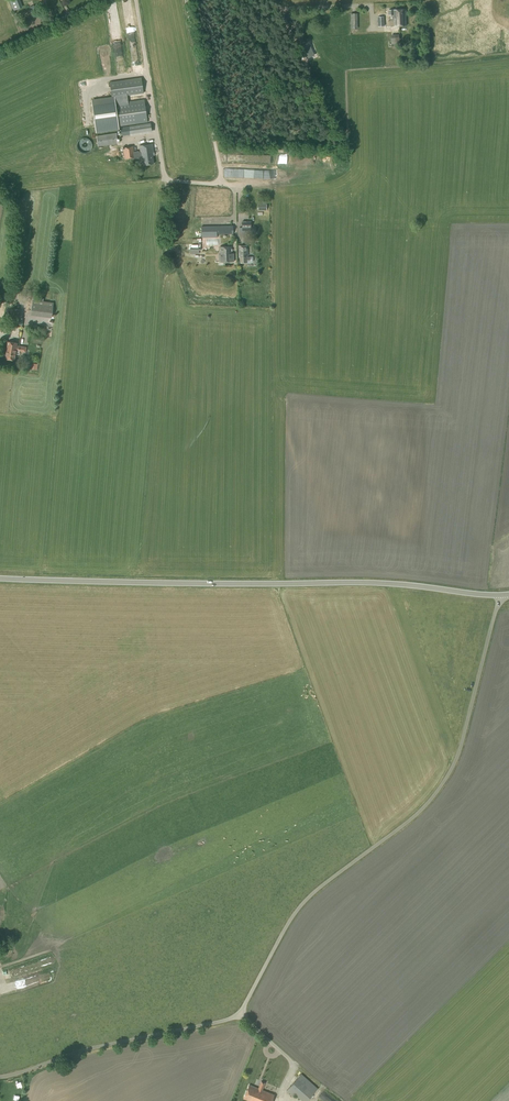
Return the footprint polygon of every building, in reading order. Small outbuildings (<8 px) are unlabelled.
[(344,5),(339,9),(343,13),(348,8),(344,5)] [(395,26),(398,26),(398,19),(397,15),(398,15),(398,10),(389,11),(389,15),(394,15),(395,26)] [(398,19),(398,26),(407,26),(406,10),(398,10),(398,15),(397,15),(398,19)] [(422,41),(422,29),(414,29),(414,41),(422,41)] [(300,43),(307,41),(303,32),(296,35),(300,43)] [(305,43),(299,46),(304,58),(310,55),(305,43)] [(143,93),(141,78),(113,82),(115,97),(143,93)] [(118,126),(147,122),(144,99),(115,103),(114,96),(91,99),(96,133),(119,130),(118,126)] [(130,136),(152,133),(150,123),(120,127),(121,136),(130,135),(130,136)] [(84,148),(85,148),(87,147),(88,147),(89,146),(90,145),(91,144),(91,143),(92,142),(92,140),(92,139),(92,138),(91,136),(91,135),(90,134),(89,133),(88,132),(86,132),(85,132),(84,132),(82,132),(81,132),(80,133),(79,134),(78,135),(77,136),(77,137),(76,138),(76,140),(76,141),(77,142),(77,144),(78,145),(79,146),(80,146),(81,147),(82,147),(84,148)] [(98,147),(117,144),(116,133),(96,136),(98,147)] [(134,156),(134,158),(134,159),(142,158),(143,166),(154,164),(153,156),(154,156),(153,144),(139,146),(141,155),(135,155),(134,156)] [(134,156),(135,155),(134,147),(123,148),(125,159),(134,158),(134,156)] [(251,227),(251,221),(242,222),(242,233),(255,233),(255,227),(251,227)] [(202,237),(217,237),(216,234),(233,234),(232,226),(202,226),(202,237)] [(190,245),(190,254),(201,254),(200,244),(190,245)] [(239,258),(240,258),(240,263),(247,263),(252,263),(253,262),(253,258),(247,258),(247,257),(248,257),(248,246),(239,246),(239,258)] [(232,247),(220,247),(220,257),(219,257),(219,262),(234,262),(234,254),(232,254),(232,247)] [(52,316),(54,303),(35,300),(34,306),(32,306),(31,313),(52,316)] [(17,327),(19,310),(11,309),(9,326),(17,327)] [(17,350),(18,345),(17,345),(17,343),(7,341),(7,348),(17,350)] [(17,350),(7,348),(5,359),(15,360),(16,353),(19,354),(19,351),(26,352),(26,347),(18,345),(17,350)] [(318,1088),(302,1074),(288,1089),(302,1100),(307,1100),(318,1088)] [(250,1100),(272,1100),(274,1095),(249,1085),(247,1090),(246,1090),(245,1093),(246,1093),(244,1098),(250,1100)]
